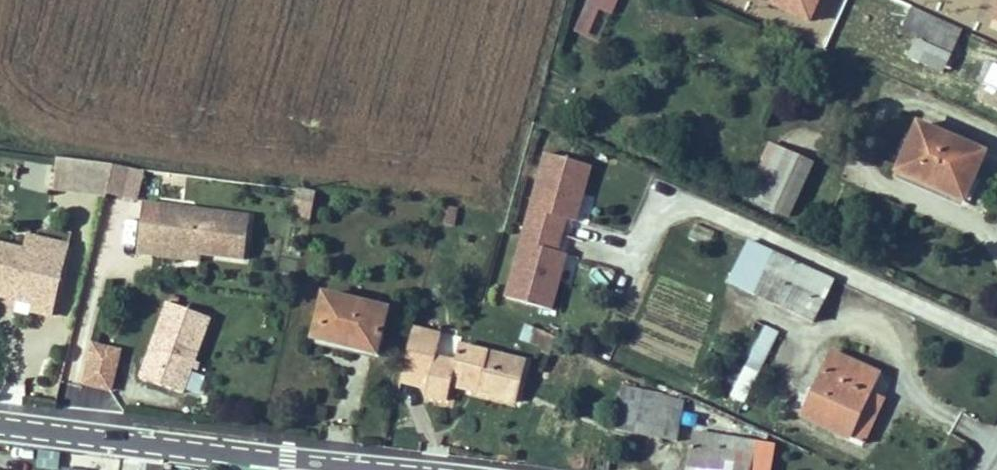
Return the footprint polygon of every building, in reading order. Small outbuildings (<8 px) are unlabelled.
[(587,3),(612,14),(617,0),(588,0),(587,3)] [(960,29),(912,8),(900,33),(916,40),(949,55),(960,29)] [(949,55),(916,40),(909,58),(941,72),(949,55)] [(918,124),(898,171),(963,199),(983,153),(918,124)] [(769,144),(745,197),(788,217),(813,164),(769,144)] [(590,166),(545,153),(525,225),(561,235),(566,219),(575,222),(590,166)] [(53,189),(70,192),(74,159),(57,157),(53,189)] [(70,192),(105,197),(106,194),(113,164),(74,159),(70,192)] [(135,201),(142,171),(113,164),(106,194),(135,201)] [(300,189),(295,210),(311,213),(316,193),(300,189)] [(156,222),(159,205),(143,203),(140,220),(156,222)] [(249,217),(159,205),(156,222),(140,220),(136,253),(153,255),(154,247),(201,254),(244,259),(249,217)] [(442,205),(437,224),(451,226),(455,207),(442,205)] [(310,221),(311,213),(295,210),(294,217),(310,221)] [(525,225),(505,297),(551,310),(566,254),(557,252),(561,235),(525,225)] [(65,259),(68,246),(28,235),(25,250),(65,259)] [(833,280),(775,253),(775,254),(748,241),(728,281),(813,323),(833,280)] [(65,259),(25,250),(0,244),(0,289),(34,297),(33,304),(31,311),(51,316),(65,259)] [(201,254),(154,247),(153,255),(200,261),(201,254)] [(0,289),(0,296),(33,304),(34,297),(0,289)] [(387,309),(323,294),(313,338),(376,353),(387,309)] [(182,393),(209,318),(168,302),(140,378),(182,393)] [(730,396),(743,403),(779,332),(766,326),(730,396)] [(526,362),(458,346),(455,362),(435,357),(441,335),(412,328),(401,375),(428,382),(426,388),(425,395),(447,401),(450,386),(469,391),(471,383),(478,385),(476,393),(516,402),(526,362)] [(550,351),(555,336),(539,329),(533,345),(550,351)] [(460,340),(441,335),(435,357),(455,362),(458,346),(460,340)] [(91,344),(82,383),(110,390),(119,351),(91,344)] [(831,352),(802,416),(849,437),(869,393),(878,374),(831,352)] [(401,375),(399,382),(426,388),(428,382),(401,375)] [(471,383),(469,391),(476,393),(478,385),(471,383)] [(863,443),(883,400),(869,393),(849,437),(863,443)] [(614,428),(676,441),(682,411),(620,398),(614,428)] [(688,463),(725,469),(750,469),(754,444),(693,433),(688,463)]
